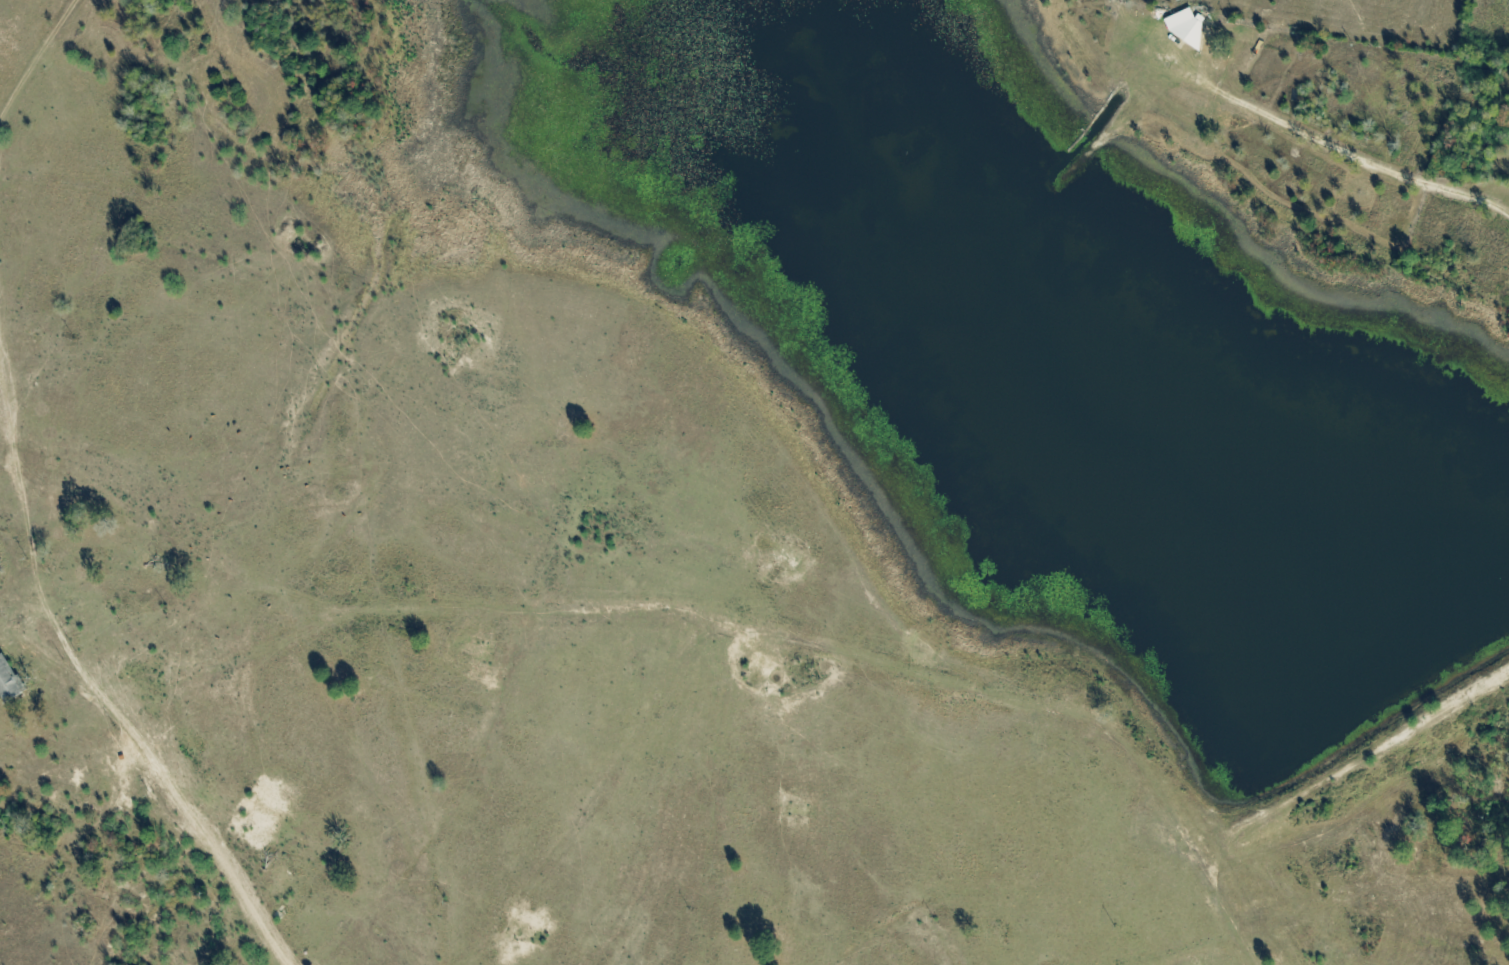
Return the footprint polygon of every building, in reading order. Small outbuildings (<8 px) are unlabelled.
[(7,657),(0,662),(0,690),(9,705),(29,693),(7,657)]
